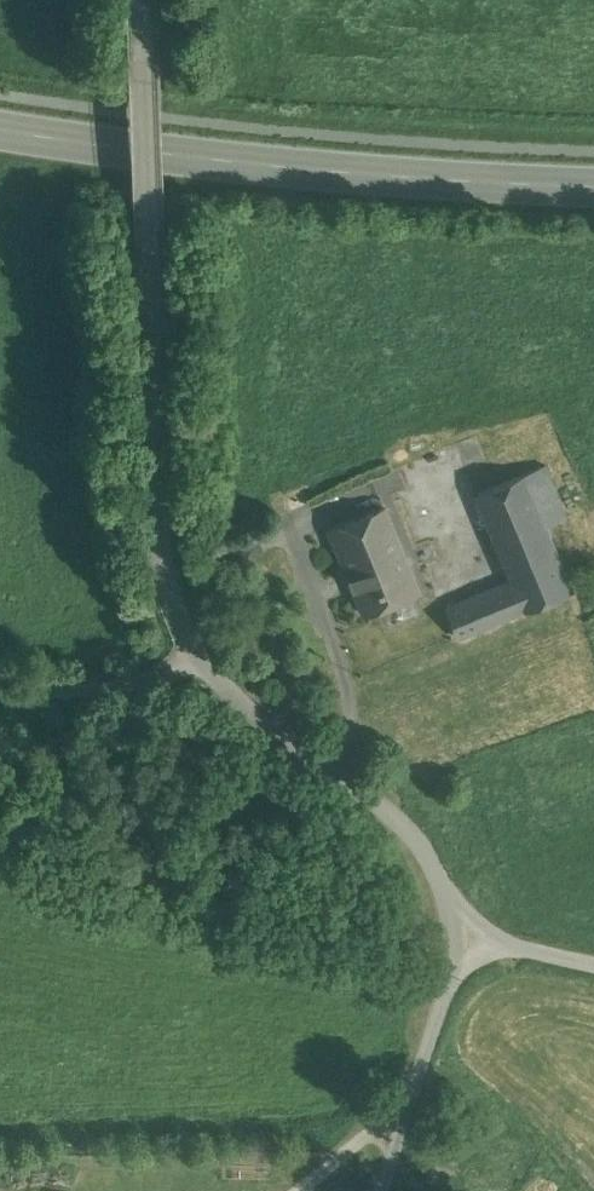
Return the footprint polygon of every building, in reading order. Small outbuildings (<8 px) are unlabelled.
[(479,493),(512,575),(526,609),(593,582),(593,581),(546,465),(479,493)] [(385,508),(332,530),(349,571),(401,549),(385,508)] [(401,549),(349,571),(366,612),(418,591),(401,549)] [(459,637),(526,609),(512,575),(444,602),(459,637)]
